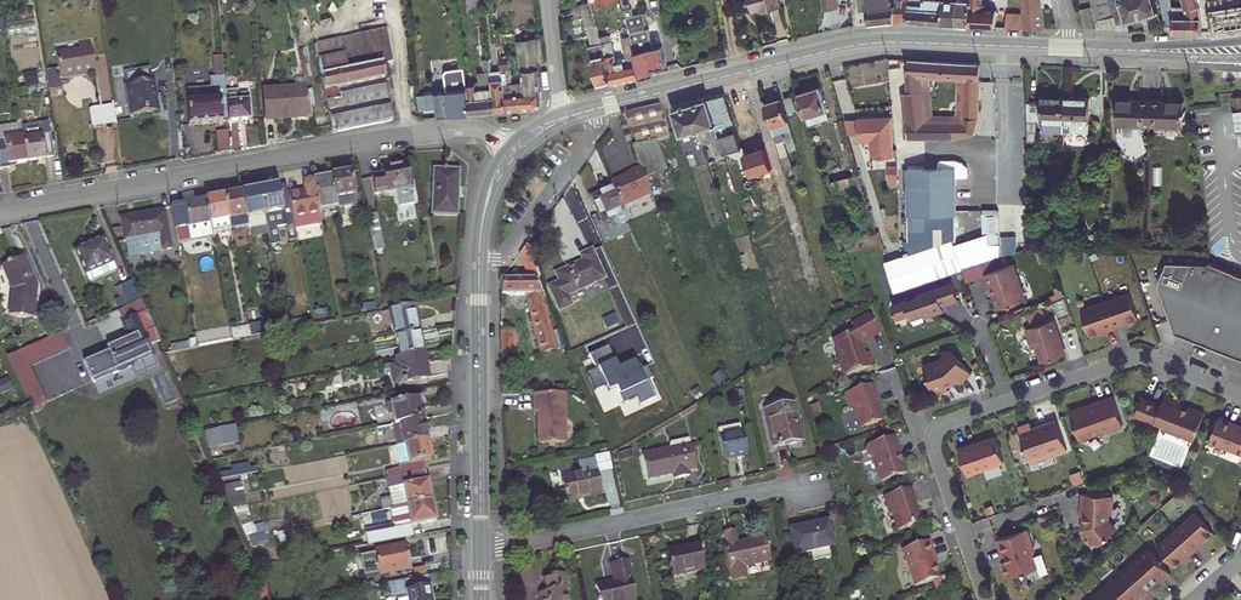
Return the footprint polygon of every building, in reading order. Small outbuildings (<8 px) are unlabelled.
[(470,12),(483,11),(482,0),(469,0),(470,12)] [(485,13),(495,11),(493,0),(484,0),(485,13)] [(652,11),(661,9),(659,0),(650,0),(652,11)] [(760,9),(761,11),(780,6),(778,0),(750,0),(753,11),(760,9)] [(839,7),(838,0),(826,0),(827,9),(839,7)] [(859,12),(867,11),(866,0),(858,0),(859,12)] [(868,25),(894,22),(896,0),(866,0),(867,11),(868,25)] [(894,22),(907,22),(908,0),(896,0),(894,22)] [(907,22),(927,24),(927,10),(924,10),(924,0),(908,0),(907,22)] [(927,24),(943,25),(944,0),(924,0),(924,10),(927,10),(927,24)] [(943,25),(955,25),(957,0),(944,0),(943,25)] [(955,25),(968,26),(970,0),(957,0),(955,25)] [(968,26),(995,27),(996,10),(985,9),(985,4),(982,4),(982,0),(970,0),(968,26)] [(1025,14),(1007,13),(1006,27),(1043,28),(1041,0),(1023,0),(1025,14)] [(1096,20),(1105,18),(1101,0),(1092,0),(1096,20)] [(1105,18),(1115,16),(1110,0),(1101,0),(1105,18)] [(1117,24),(1158,11),(1154,0),(1110,0),(1115,16),(1117,24)] [(1172,7),(1170,0),(1160,0),(1162,10),(1165,25),(1174,25),(1174,32),(1202,33),(1200,7),(1197,0),(1182,0),(1184,7),(1172,7)] [(1208,1),(1213,33),(1240,29),(1240,0),(1214,0),(1208,1)] [(598,85),(610,81),(600,37),(599,34),(595,18),(591,2),(573,7),(575,16),(579,15),(583,14),(586,24),(592,46),(588,47),(598,85)] [(625,10),(629,28),(647,24),(644,13),(634,15),(632,9),(625,10)] [(595,18),(599,34),(603,33),(601,26),(600,26),(597,17),(595,18)] [(386,29),(315,44),(332,132),(392,120),(387,94),(390,93),(385,69),(382,70),(381,65),(385,65),(393,63),(386,29)] [(610,81),(611,85),(641,78),(635,52),(631,36),(622,38),(627,58),(624,59),(623,57),(616,58),(610,35),(600,37),(610,81)] [(541,38),(518,41),(523,84),(524,93),(519,93),(518,85),(512,86),(508,86),(508,83),(504,83),(506,111),(539,108),(542,104),(538,62),(544,61),(541,38)] [(90,41),(79,43),(79,49),(56,54),(58,69),(46,71),(50,96),(64,94),(61,79),(96,73),(90,41)] [(635,52),(641,78),(655,74),(653,69),(667,65),(663,45),(635,52)] [(500,56),(500,58),(501,63),(501,71),(501,73),(507,72),(506,69),(511,69),(509,55),(501,55),(500,56)] [(187,88),(188,99),(186,100),(188,125),(227,122),(225,91),(222,58),(213,59),(214,77),(210,77),(211,87),(187,88)] [(479,90),(482,113),(497,112),(492,81),(491,73),(489,59),(483,60),(485,73),(478,74),(479,90)] [(907,120),(907,138),(953,138),(951,121),(926,121),(921,76),(964,78),(964,86),(963,86),(962,107),(964,107),(963,121),(963,135),(974,133),(978,118),(980,63),(908,59),(907,74),(908,92),(903,92),(907,120)] [(446,70),(444,74),(446,92),(449,116),(469,114),(464,73),(464,68),(446,70)] [(501,71),(491,73),(492,81),(497,112),(506,111),(504,83),(508,83),(507,72),(501,73),(501,71)] [(469,114),(482,113),(479,90),(477,90),(476,78),(471,78),(470,72),(464,73),(469,114)] [(127,87),(125,87),(130,116),(158,111),(151,75),(142,77),(141,73),(125,76),(127,87)] [(303,79),(295,80),(295,88),(305,88),(303,79)] [(294,116),(294,120),(311,119),(305,88),(295,88),(262,91),(264,119),(294,116)] [(809,89),(798,93),(808,125),(829,118),(821,90),(810,93),(809,89)] [(238,95),(238,90),(225,91),(227,122),(249,120),(247,94),(238,95)] [(438,108),(439,117),(449,116),(446,92),(435,93),(438,108)] [(435,93),(416,96),(418,111),(438,108),(435,93)] [(731,142),(739,140),(725,95),(707,99),(718,136),(728,133),(731,142)] [(792,95),(784,98),(788,112),(796,110),(792,95)] [(1045,128),(1064,129),(1065,96),(1042,96),(1042,101),(1026,100),(1027,142),(1037,142),(1037,121),(1045,121),(1045,128)] [(1090,97),(1065,96),(1064,129),(1089,130),(1090,97)] [(782,98),(765,103),(774,133),(785,170),(792,168),(780,131),(791,129),(782,98)] [(718,136),(707,99),(690,105),(702,144),(711,141),(715,152),(723,149),(718,136)] [(1116,124),(1149,126),(1150,101),(1117,100),(1117,108),(1115,108),(1115,113),(1116,113),(1116,124)] [(1184,102),(1150,101),(1149,126),(1183,127),(1183,116),(1185,116),(1185,111),(1183,111),(1184,102)] [(113,105),(101,107),(105,125),(116,123),(113,105)] [(702,144),(690,105),(672,110),(686,154),(697,150),(702,165),(702,164),(708,163),(702,144)] [(655,141),(668,139),(659,106),(622,114),(635,145),(655,141)] [(105,125),(101,107),(93,108),(91,109),(90,110),(90,112),(92,124),(93,126),(96,127),(105,125)] [(896,156),(893,117),(884,118),(884,119),(878,120),(878,118),(860,119),(861,141),(873,140),(873,148),(874,148),(875,158),(896,156)] [(48,119),(21,123),(22,128),(49,123),(48,119)] [(963,121),(951,121),(953,138),(963,135),(963,121)] [(22,128),(21,123),(17,124),(0,126),(0,131),(22,128)] [(27,162),(54,157),(49,123),(22,128),(27,162)] [(9,165),(27,162),(22,128),(0,131),(0,166),(1,170),(9,168),(9,165)] [(228,134),(218,135),(220,153),(229,152),(228,134)] [(739,140),(731,142),(735,154),(742,151),(739,140)] [(644,178),(666,170),(655,141),(635,145),(631,146),(640,166),(644,178)] [(723,149),(715,152),(717,159),(725,156),(723,149)] [(919,283),(963,269),(953,240),(956,240),(956,178),(968,178),(968,168),(963,162),(955,160),(948,160),(948,168),(917,168),(908,168),(908,215),(904,216),(904,222),(909,222),(909,239),(904,240),(910,257),(919,283)] [(702,164),(705,173),(711,172),(708,163),(702,164)] [(371,175),(374,193),(395,189),(399,207),(413,204),(406,165),(380,170),(381,173),(371,175)] [(644,178),(640,166),(624,173),(626,176),(619,179),(617,178),(609,183),(612,189),(620,206),(650,193),(644,178)] [(887,187),(898,187),(898,166),(888,166),(887,187)] [(459,170),(433,169),(431,215),(457,215),(459,170)] [(652,197),(672,189),(666,170),(644,178),(650,193),(652,197)] [(356,205),(349,172),(331,176),(336,206),(337,209),(356,205)] [(855,195),(864,193),(859,174),(831,181),(834,191),(853,186),(855,195)] [(336,206),(331,176),(313,179),(314,185),(319,209),(336,206)] [(304,191),(288,195),(294,225),(294,228),(321,223),(319,209),(314,185),(313,183),(311,181),(309,181),(306,181),(304,183),(303,185),(303,187),(304,191)] [(277,187),(259,190),(264,215),(282,212),(277,187)] [(601,224),(623,214),(620,206),(612,189),(590,199),(601,224)] [(259,190),(241,193),(248,225),(250,239),(268,236),(267,230),(264,215),(259,190)] [(228,220),(230,229),(248,225),(241,193),(223,197),(228,220)] [(228,220),(223,197),(205,200),(210,223),(212,233),(230,230),(230,229),(228,220)] [(212,237),(212,233),(210,223),(205,200),(170,208),(174,229),(177,244),(212,237)] [(172,248),(165,209),(119,218),(127,256),(161,250),(172,248)] [(282,212),(264,215),(267,230),(276,228),(285,226),(282,212)] [(995,212),(987,213),(988,233),(996,233),(995,212)] [(294,225),(285,226),(289,244),(297,243),(294,228),(294,225)] [(267,230),(268,236),(270,245),(279,243),(276,228),(267,230)] [(688,229),(671,236),(677,249),(694,243),(688,229)] [(89,281),(116,269),(103,239),(75,251),(89,281)] [(955,246),(963,269),(1000,257),(1000,245),(955,246)] [(555,274),(559,282),(548,286),(558,310),(569,306),(566,296),(604,280),(592,251),(581,256),(583,262),(555,274)] [(23,257),(1,267),(12,290),(9,315),(32,318),(36,286),(23,257)] [(910,257),(886,264),(894,291),(919,283),(910,257)] [(1177,333),(1240,357),(1240,274),(1214,264),(1168,263),(1159,284),(1177,333)] [(1011,265),(984,274),(989,289),(991,288),(993,295),(991,296),(996,310),(1023,300),(1019,287),(1020,285),(1017,277),(1015,276),(1011,265)] [(501,296),(525,296),(540,355),(555,351),(541,301),(533,279),(500,280),(501,296)] [(133,280),(119,286),(123,296),(127,304),(141,298),(133,280)] [(957,301),(951,283),(915,297),(915,299),(891,307),(896,322),(908,317),(909,319),(921,314),(923,319),(935,315),(938,308),(957,301)] [(456,297),(454,287),(436,290),(438,300),(456,297)] [(1128,293),(1080,310),(1089,336),(1102,331),(1104,333),(1125,325),(1124,323),(1137,318),(1128,293)] [(147,311),(142,300),(118,311),(122,322),(147,311)] [(414,305),(390,310),(395,337),(396,336),(419,332),(414,305)] [(1043,308),(1027,312),(1029,321),(1045,318),(1043,308)] [(160,342),(147,311),(122,322),(121,322),(128,339),(107,348),(108,351),(84,361),(94,383),(131,367),(130,365),(153,355),(149,346),(160,342)] [(876,334),(865,315),(849,325),(852,332),(846,335),(831,341),(838,363),(837,363),(841,377),(872,367),(867,353),(863,355),(859,344),(876,334)] [(306,318),(285,322),(286,330),(307,326),(306,318)] [(1065,355),(1053,320),(1025,330),(1031,347),(1036,346),(1042,363),(1065,355)] [(285,322),(267,326),(269,333),(286,330),(285,322)] [(796,324),(783,328),(788,344),(801,340),(796,324)] [(233,340),(251,337),(249,329),(249,326),(231,330),(233,340)] [(267,326),(249,329),(251,337),(269,333),(267,326)] [(514,354),(514,331),(501,332),(501,355),(514,354)] [(419,332),(396,336),(400,357),(423,353),(419,332)] [(61,333),(51,337),(58,354),(69,350),(61,333)] [(5,358),(20,394),(37,387),(29,367),(58,354),(51,337),(5,358)] [(189,343),(171,346),(172,352),(190,348),(189,343)] [(953,385),(956,382),(958,385),(971,375),(952,350),(939,360),(922,366),(933,396),(948,390),(946,387),(953,385)] [(400,357),(396,358),(398,367),(391,368),(395,385),(428,378),(423,353),(400,357)] [(615,361),(587,374),(594,390),(605,385),(608,391),(616,388),(622,403),(635,397),(639,405),(654,398),(646,381),(652,378),(646,366),(638,370),(634,361),(618,368),(615,361)] [(716,391),(713,385),(706,389),(708,394),(716,391)] [(876,401),(870,385),(842,395),(848,412),(851,411),(856,426),(861,428),(880,421),(873,402),(876,401)] [(37,387),(20,394),(27,411),(44,404),(37,387)] [(565,442),(564,393),(533,394),(533,412),(537,412),(538,443),(565,442)] [(1198,425),(1203,413),(1190,407),(1187,408),(1182,406),(1183,402),(1165,394),(1158,411),(1156,409),(1158,404),(1141,397),(1133,417),(1153,425),(1152,427),(1191,442),(1196,430),(1195,427),(1198,425)] [(1123,425),(1113,396),(1091,403),(1090,406),(1083,408),(1080,407),(1070,410),(1080,439),(1106,430),(1109,432),(1115,430),(1117,427),(1123,425)] [(394,424),(422,419),(418,398),(386,404),(388,414),(392,413),(394,424)] [(773,448),(801,441),(793,405),(765,411),(773,448)] [(1218,415),(1208,442),(1227,449),(1228,446),(1240,452),(1240,425),(1236,424),(1237,423),(1218,415)] [(394,424),(392,425),(396,444),(398,444),(398,445),(426,440),(422,419),(394,424)] [(1067,449),(1057,419),(1039,426),(1040,428),(1033,431),(1032,428),(1030,423),(1018,427),(1030,462),(1067,449)] [(719,436),(718,436),(724,460),(746,455),(739,423),(717,427),(719,436)] [(233,427),(208,432),(211,448),(225,445),(225,442),(235,440),(233,427)] [(1004,460),(995,436),(975,443),(974,442),(958,447),(968,475),(984,470),(983,467),(1004,460)] [(897,452),(892,437),(865,446),(863,450),(866,457),(869,459),(876,480),(882,482),(905,474),(900,460),(898,461),(895,452),(897,452)] [(641,456),(647,480),(673,474),(674,480),(689,477),(687,471),(696,469),(690,445),(688,439),(669,443),(668,450),(641,456)] [(422,461),(430,460),(426,440),(398,445),(394,446),(399,469),(385,471),(387,478),(424,471),(422,461)] [(633,456),(631,450),(617,454),(619,460),(633,456)] [(602,494),(594,460),(578,463),(580,474),(561,478),(563,489),(566,502),(602,494)] [(250,470),(248,464),(240,465),(242,475),(251,474),(250,470)] [(427,480),(426,481),(424,471),(387,478),(391,500),(382,502),(383,510),(388,509),(431,501),(427,480)] [(246,506),(241,483),(223,487),(232,508),(246,506)] [(914,501),(909,488),(882,498),(888,516),(890,515),(896,531),(919,523),(912,502),(914,501)] [(556,504),(566,502),(563,489),(553,491),(556,504)] [(1095,491),(1095,494),(1090,493),(1083,493),(1082,493),(1081,494),(1080,513),(1081,514),(1082,515),(1082,519),(1083,519),(1087,519),(1087,527),(1089,530),(1084,534),(1094,544),(1099,540),(1102,544),(1117,530),(1107,519),(1107,513),(1108,513),(1112,510),(1112,497),(1108,497),(1108,491),(1095,491)] [(411,525),(435,521),(431,501),(388,509),(388,513),(391,524),(364,529),(367,544),(413,535),(411,525)] [(253,525),(249,516),(246,506),(232,508),(245,537),(257,534),(253,525)] [(1156,545),(1173,565),(1184,556),(1186,558),(1203,543),(1201,540),(1212,531),(1194,511),(1156,545)] [(827,521),(789,529),(794,555),(833,547),(827,521)] [(266,523),(253,525),(257,534),(268,532),(266,523)] [(765,537),(737,544),(734,530),(724,532),(727,546),(723,547),(728,570),(730,569),(733,582),(746,579),(743,566),(770,561),(767,549),(768,548),(767,544),(766,545),(765,537)] [(1026,530),(996,540),(1001,555),(1002,556),(1004,556),(1006,555),(1007,561),(1002,563),(1007,578),(1036,568),(1032,557),(1034,552),(1026,530)] [(270,541),(268,532),(257,534),(245,537),(248,545),(270,541)] [(933,557),(928,541),(901,551),(913,587),(938,579),(930,559),(933,557)] [(404,546),(375,552),(376,561),(374,561),(375,566),(377,566),(379,575),(409,569),(404,546)] [(697,546),(667,552),(672,576),(703,570),(697,546)] [(1147,547),(1088,599),(1139,599),(1147,593),(1144,590),(1147,587),(1157,578),(1160,575),(1163,578),(1170,572),(1147,547)] [(627,560),(610,564),(614,581),(595,585),(598,599),(636,599),(627,560)] [(414,568),(415,578),(426,576),(425,567),(414,568)] [(539,593),(541,599),(566,599),(564,589),(567,589),(564,573),(543,578),(546,592),(539,593)] [(388,597),(395,595),(396,599),(431,599),(426,576),(415,578),(385,584),(388,597)] [(255,599),(269,599),(265,589),(253,593),(255,599)]
